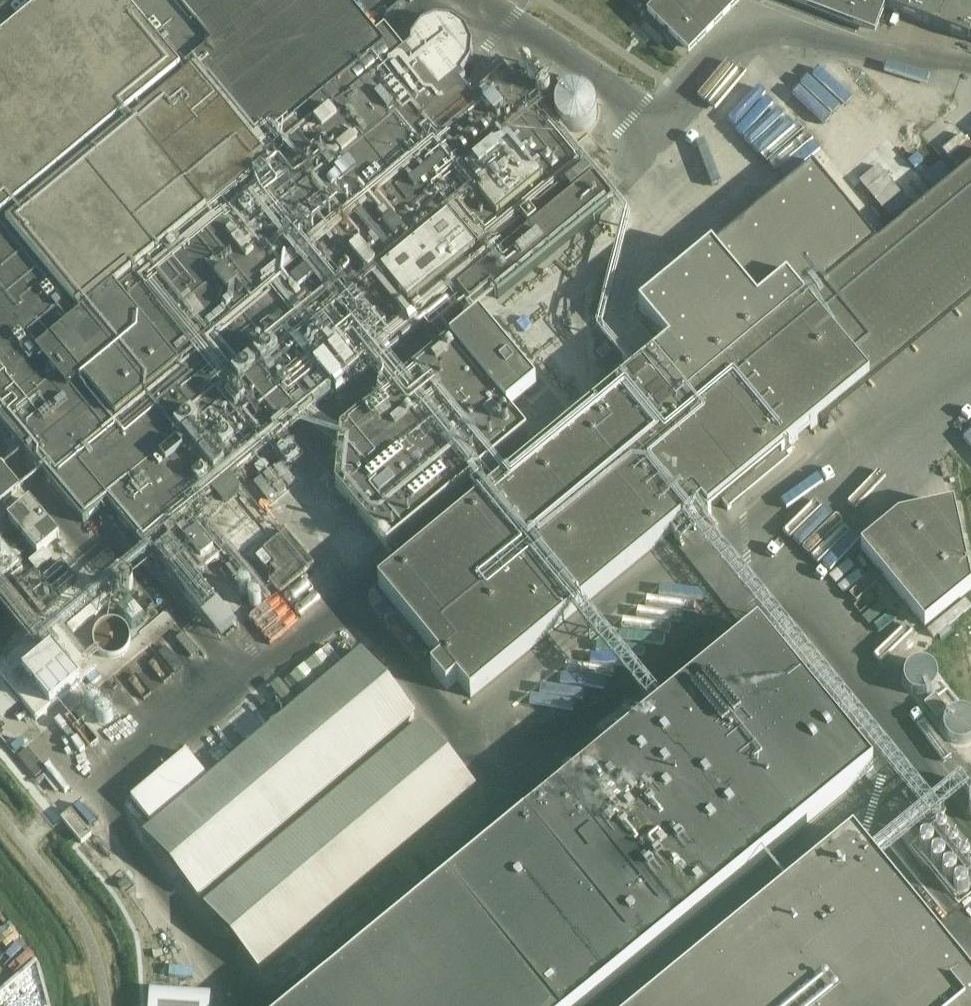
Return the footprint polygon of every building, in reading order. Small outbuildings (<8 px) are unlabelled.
[(3,42),(0,44),(0,220),(19,243),(199,94),(121,0),(0,0),(0,39),(3,42)] [(181,8),(175,0),(121,0),(199,94),(19,243),(120,366),(332,191),(181,8)] [(413,125),(356,55),(377,37),(347,0),(191,0),(181,8),(332,191),(413,125)] [(661,7),(654,14),(671,32),(689,49),(718,19),(737,0),(668,0),(661,7)] [(802,10),(857,30),(858,28),(859,25),(867,28),(875,31),(879,19),(884,7),(887,8),(889,9),(889,10),(917,21),(945,31),(962,38),(970,41),(970,0),(777,0),(802,10)] [(385,30),(377,37),(356,55),(413,125),(425,139),(473,100),(461,85),(466,81),(461,76),(471,63),(472,46),(466,31),(452,22),(436,20),(421,27),(412,41),(411,47),(404,53),(385,30)] [(120,366),(220,487),(222,486),(500,256),(593,179),(583,167),(506,73),(473,100),(425,139),(413,125),(332,191),(120,366)] [(677,410),(642,369),(590,412),(378,587),(440,664),(429,673),(445,693),(456,684),(469,700),(691,516),(701,508),(708,518),(820,423),(823,426),(970,304),(970,166),(677,410)] [(107,505),(144,550),(158,538),(220,487),(120,366),(19,243),(0,220),(0,422),(47,479),(84,524),(107,505)] [(387,549),(527,434),(507,409),(536,386),(480,318),(451,342),(341,433),(336,487),(387,549)] [(0,469),(0,506),(21,489),(2,467),(0,469)] [(30,501),(9,519),(38,554),(60,537),(30,501)] [(861,549),(925,627),(970,590),(970,581),(955,506),(899,518),(861,549)] [(287,532),(256,558),(265,568),(272,562),(282,573),(272,581),(270,583),(281,596),(316,566),(287,532)] [(0,666),(0,669),(42,723),(74,698),(90,685),(99,679),(56,623),(0,666)] [(874,769),(860,753),(758,629),(298,1005),(584,1005),(874,769)] [(200,898),(414,717),(360,653),(211,778),(161,820),(146,833),(200,898)] [(899,672),(900,678),(902,685),(907,690),(913,692),(920,693),(927,691),(933,687),(937,682),(938,675),(938,668),(935,662),(930,657),(924,654),(917,654),(910,655),(905,659),(901,665),(899,672)] [(101,680),(118,698),(133,683),(116,666),(101,680)] [(253,705),(264,717),(293,692),(282,679),(253,705)] [(0,684),(0,721),(20,704),(2,683),(0,684)] [(123,724),(90,685),(74,698),(107,737),(123,724)] [(940,721),(943,727),(948,732),(954,735),(961,736),(968,734),(970,732),(970,700),(965,697),(958,696),(951,698),(946,702),(942,708),(940,714),(940,721)] [(71,706),(64,712),(70,719),(77,713),(71,706)] [(261,970),(475,790),(421,725),(206,905),(261,970)] [(28,749),(19,757),(36,778),(46,770),(28,749)] [(140,794),(161,820),(211,778),(190,752),(140,794)] [(71,811),(63,818),(83,842),(91,835),(71,811)] [(655,1005),(970,1005),(970,986),(860,854),(850,842),(655,1005)] [(147,988),(146,1005),(210,1005),(211,992),(147,988)]
